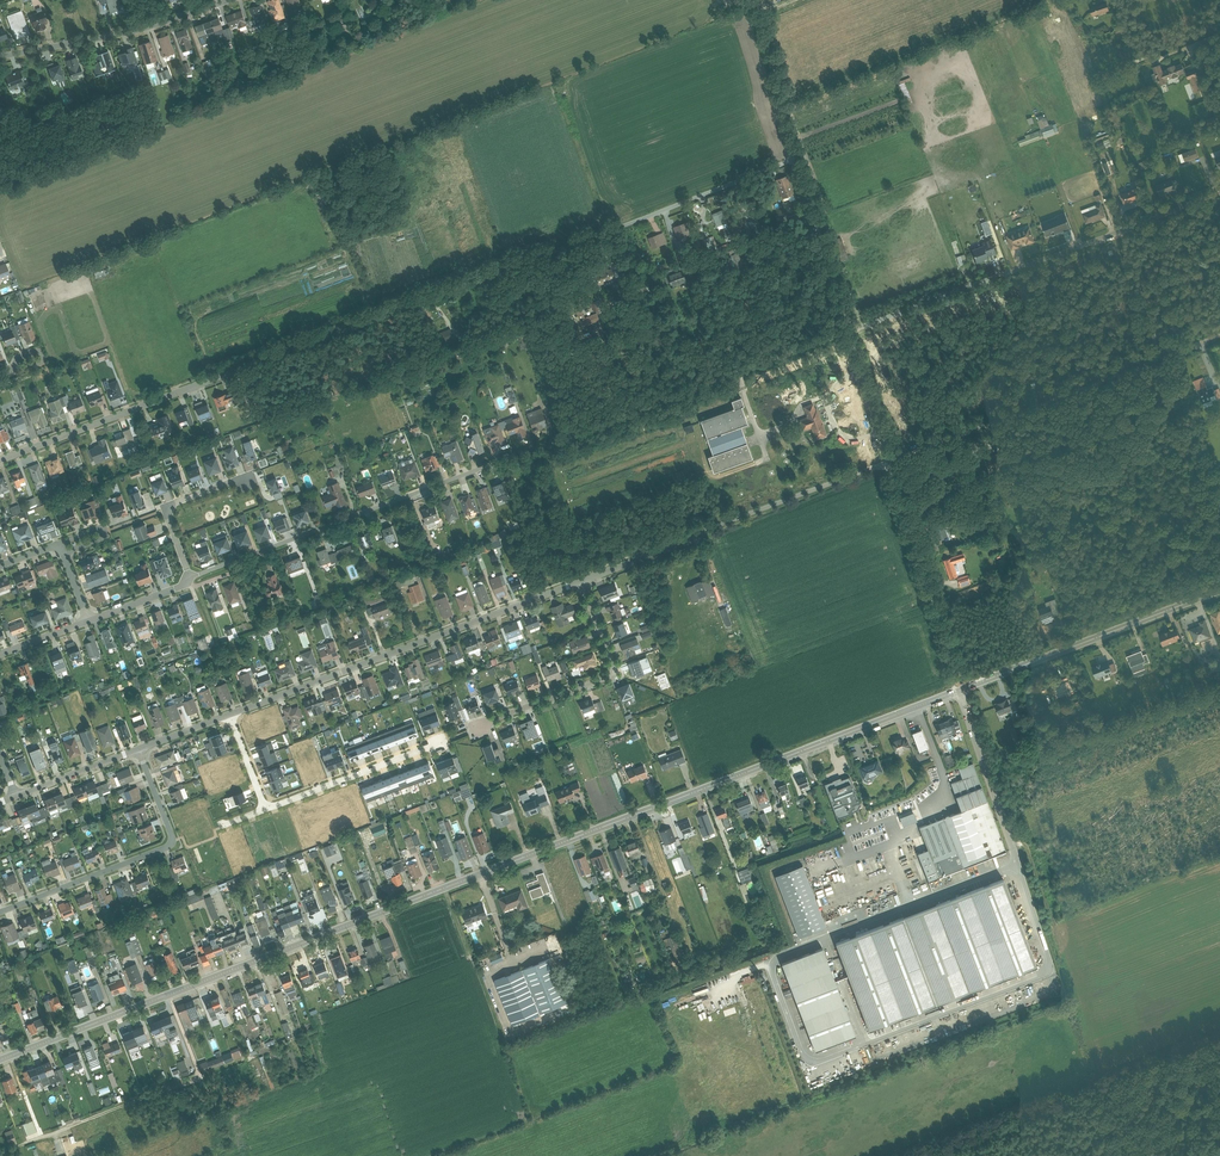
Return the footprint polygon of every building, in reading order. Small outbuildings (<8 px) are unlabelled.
[(121,9),(118,0),(98,0),(100,5),(106,4),(109,13),(121,9)] [(285,18),(279,0),(269,0),(266,1),(273,22),(285,18)] [(301,8),(298,0),(286,0),(291,12),(301,8)] [(1093,17),(1110,11),(1107,2),(1090,7),(1093,17)] [(256,25),(266,22),(260,5),(249,8),(256,25)] [(231,30),(247,25),(241,9),(225,14),(231,30)] [(21,10),(6,15),(12,34),(27,28),(21,10)] [(46,28),(44,24),(47,23),(42,10),(29,14),(34,31),(46,28)] [(216,34),(223,31),(219,17),(211,20),(216,34)] [(216,34),(211,20),(203,23),(208,37),(216,34)] [(200,39),(208,37),(203,23),(195,25),(200,39)] [(182,52),(192,48),(186,28),(176,31),(182,52)] [(164,57),(175,53),(168,35),(158,38),(164,57)] [(145,64),(156,60),(150,41),(138,45),(145,64)] [(123,68),(138,63),(132,48),(118,53),(123,68)] [(95,76),(115,69),(108,50),(89,57),(95,76)] [(72,79),(83,76),(76,56),(65,60),(72,79)] [(1153,67),(1161,85),(1169,82),(1168,80),(1187,72),(1182,61),(1164,69),(1162,63),(1153,67)] [(183,63),(186,75),(191,74),(188,62),(183,63)] [(53,81),(64,77),(59,64),(48,68),(53,81)] [(153,67),(147,68),(152,83),(158,82),(153,67)] [(163,69),(157,71),(161,84),(167,82),(163,69)] [(9,88),(24,83),(20,70),(4,76),(9,88)] [(1189,79),(1194,93),(1201,91),(1196,75),(1195,72),(1186,75),(1187,79),(1189,79)] [(1036,118),(1040,129),(1025,135),(1026,137),(1016,140),(1019,147),(1058,133),(1054,123),(1048,125),(1045,115),(1036,118)] [(1183,164),(1199,157),(1195,148),(1179,155),(1183,164)] [(782,199),(795,195),(788,175),(776,180),(782,199)] [(1161,196),(1177,190),(1173,179),(1157,185),(1161,196)] [(1126,204),(1142,198),(1137,187),(1121,193),(1126,204)] [(1086,224),(1105,217),(1101,205),(1082,212),(1086,224)] [(719,227),(731,223),(726,208),(714,212),(719,227)] [(756,234),(766,230),(760,214),(749,218),(756,234)] [(1046,236),(1072,228),(1067,214),(1041,222),(1046,236)] [(980,223),(984,236),(981,237),(982,241),(987,240),(985,235),(991,234),(987,221),(980,223)] [(677,239),(692,235),(688,223),(673,227),(677,239)] [(1012,250),(1035,242),(1030,228),(1007,236),(1012,250)] [(653,251),(668,246),(664,234),(649,238),(653,251)] [(977,261),(998,254),(992,239),(972,247),(977,261)] [(738,249),(729,250),(731,269),(740,267),(738,249)] [(963,265),(963,261),(965,261),(964,255),(956,256),(958,266),(963,265)] [(5,263),(0,265),(0,281),(10,277),(5,263)] [(600,286),(616,280),(612,269),(596,275),(600,286)] [(104,270),(94,272),(95,278),(105,275),(104,270)] [(672,288),(688,282),(685,273),(669,278),(672,288)] [(1192,324),(1202,320),(1199,312),(1189,316),(1192,324)] [(582,327),(600,322),(597,313),(579,319),(582,327)] [(25,344),(36,339),(29,321),(18,325),(25,344)] [(473,338),(479,336),(475,326),(470,328),(473,338)] [(16,341),(10,328),(0,332),(6,346),(16,341)] [(445,346),(455,343),(451,329),(440,332),(445,346)] [(99,361),(109,358),(106,350),(97,353),(99,361)] [(83,371),(92,368),(89,359),(80,362),(83,371)] [(1202,403),(1217,398),(1212,386),(1207,388),(1202,377),(1194,381),(1202,403)] [(110,401),(123,396),(117,380),(104,385),(110,401)] [(504,392),(506,392),(509,403),(516,402),(511,386),(503,389),(504,392)] [(91,408),(103,403),(98,388),(85,392),(91,408)] [(20,390),(16,392),(15,389),(10,391),(15,401),(24,397),(20,390)] [(217,408),(235,401),(231,390),(213,397),(217,408)] [(73,415),(85,411),(79,396),(67,401),(73,415)] [(714,473),(754,459),(743,427),(749,425),(743,407),(745,407),(742,398),(733,401),(736,409),(702,421),(714,456),(709,458),(714,473)] [(20,414),(26,412),(24,399),(17,401),(20,414)] [(52,424),(67,418),(59,399),(48,403),(51,411),(48,412),(52,424)] [(201,419),(211,416),(206,400),(195,404),(201,419)] [(814,403),(802,407),(806,417),(798,421),(802,432),(810,428),(815,440),(827,436),(814,403)] [(1136,418),(1146,413),(1142,405),(1132,410),(1136,418)] [(40,428),(48,425),(41,407),(27,412),(32,424),(38,422),(40,428)] [(181,429),(194,424),(188,408),(175,413),(181,429)] [(533,428),(546,423),(540,409),(527,414),(533,428)] [(167,437),(175,434),(168,414),(157,418),(159,423),(148,426),(151,437),(165,432),(167,437)] [(510,434),(524,429),(520,416),(506,421),(510,434)] [(9,422),(15,438),(22,436),(20,429),(26,427),(22,417),(9,422)] [(489,443),(504,438),(499,424),(484,429),(489,443)] [(686,434),(694,432),(691,424),(683,427),(686,434)] [(9,439),(4,425),(0,427),(0,442),(9,439)] [(125,436),(115,439),(120,455),(126,454),(123,446),(134,442),(130,429),(123,431),(125,436)] [(235,440),(241,438),(239,431),(232,433),(235,440)] [(471,456),(484,451),(478,433),(464,438),(471,456)] [(1068,443),(1075,440),(1072,433),(1066,436),(1068,443)] [(94,461),(111,455),(105,438),(88,445),(94,461)] [(247,462),(257,458),(251,441),(244,444),(247,454),(245,455),(247,462)] [(449,466),(464,460),(457,441),(442,447),(449,466)] [(276,446),(278,455),(284,454),(282,445),(276,446)] [(227,470),(240,466),(233,447),(223,450),(226,459),(224,460),(227,470)] [(71,470),(83,465),(78,455),(75,457),(72,450),(64,454),(71,470)] [(427,474),(442,469),(436,453),(421,459),(427,474)] [(990,470),(1006,465),(1003,455),(987,460),(990,470)] [(51,478),(64,473),(57,457),(45,462),(51,478)] [(208,475),(221,471),(216,457),(203,461),(208,475)] [(258,461),(260,468),(268,466),(265,458),(258,461)] [(404,481),(420,475),(414,458),(398,464),(404,481)] [(948,479),(957,476),(951,462),(943,465),(945,470),(948,479)] [(35,487),(46,483),(39,463),(27,467),(35,487)] [(330,478),(338,475),(336,466),(331,467),(332,470),(328,471),(330,478)] [(173,488),(184,484),(178,467),(166,471),(173,488)] [(192,484),(203,479),(198,467),(187,471),(192,484)] [(16,488),(26,485),(21,470),(11,474),(16,488)] [(384,488),(397,484),(392,470),(379,474),(384,488)] [(948,479),(945,470),(935,474),(939,483),(948,479)] [(9,490),(4,476),(0,478),(0,493),(9,490)] [(156,496),(168,492),(162,478),(151,482),(156,496)] [(271,495),(281,492),(276,478),(267,482),(271,495)] [(1034,489),(1041,487),(1038,479),(1032,481),(1034,489)] [(360,498),(376,493),(372,481),(356,486),(360,498)] [(498,503),(509,499),(502,482),(491,486),(498,503)] [(337,509),(347,505),(339,483),(326,487),(328,493),(321,495),(326,509),(335,505),(337,509)] [(482,510),(492,507),(486,487),(475,490),(482,510)] [(129,493),(134,511),(145,508),(140,490),(129,493)] [(466,515),(476,511),(470,494),(460,498),(466,515)] [(113,519),(127,514),(121,496),(107,501),(113,519)] [(35,497),(26,500),(29,509),(38,506),(35,497)] [(448,522),(459,517),(451,498),(440,503),(448,522)] [(18,505),(10,506),(12,514),(20,513),(18,505)] [(83,522),(97,516),(93,506),(79,511),(83,522)] [(62,528),(77,522),(71,507),(56,513),(62,528)] [(429,529),(441,525),(436,507),(423,511),(429,529)] [(297,527),(310,523),(306,510),(293,514),(297,527)] [(277,533),(288,529),(283,515),(272,519),(277,533)] [(938,541),(950,537),(942,515),(930,520),(938,541)] [(34,526),(38,536),(56,529),(52,520),(34,526)] [(259,543),(271,539),(266,523),(253,527),(259,543)] [(33,537),(28,524),(12,530),(17,546),(24,544),(23,541),(33,537)] [(139,542),(157,535),(154,527),(147,529),(145,524),(134,528),(139,542)] [(391,525),(381,528),(386,546),(396,543),(391,525)] [(238,549),(252,544),(245,526),(232,531),(238,549)] [(57,529),(41,535),(43,542),(60,536),(57,529)] [(362,550),(373,545),(369,532),(357,537),(362,550)] [(489,536),(493,549),(502,546),(499,540),(505,538),(503,532),(489,536)] [(158,537),(160,544),(168,542),(166,535),(158,537)] [(213,542),(217,554),(231,549),(226,537),(213,542)] [(154,547),(160,545),(158,538),(151,540),(154,547)] [(115,542),(118,551),(123,550),(120,540),(115,542)] [(206,569),(215,565),(206,542),(196,546),(206,569)] [(322,567),(339,561),(336,553),(329,555),(327,549),(316,552),(322,567)] [(967,565),(964,555),(945,561),(951,580),(961,576),(958,568),(967,565)] [(83,571),(96,567),(92,557),(80,561),(83,571)] [(289,577),(305,572),(300,557),(285,561),(289,577)] [(160,579),(172,575),(166,558),(154,562),(160,579)] [(57,576),(52,562),(37,567),(40,576),(46,574),(48,579),(57,576)] [(139,587),(152,582),(146,565),(133,571),(139,587)] [(89,589),(109,581),(105,570),(85,577),(89,589)] [(21,590),(35,585),(30,572),(16,578),(21,590)] [(498,599),(506,595),(502,586),(507,584),(503,574),(490,580),(498,599)] [(269,593),(279,589),(274,575),(264,579),(269,593)] [(514,593),(524,589),(519,576),(509,580),(514,593)] [(967,576),(957,579),(960,587),(970,584),(967,576)] [(708,578),(685,587),(691,602),(714,594),(708,578)] [(11,589),(7,580),(0,583),(0,594),(11,589)] [(230,604),(240,601),(233,582),(223,586),(230,604)] [(411,605),(424,600),(419,584),(405,589),(411,605)] [(604,602),(620,596),(615,584),(600,590),(604,602)] [(481,605),(490,601),(484,585),(475,588),(481,605)] [(213,612),(224,608),(217,588),(206,592),(213,612)] [(98,607),(107,603),(103,591),(93,594),(98,607)] [(462,613),(474,608),(468,591),(455,596),(462,613)] [(442,621),(454,616),(446,596),(434,601),(442,621)] [(190,619),(200,616),(193,597),(184,601),(190,619)] [(55,620),(72,614),(66,598),(49,605),(55,620)] [(375,618),(389,612),(385,602),(370,608),(375,618)] [(551,608),(559,627),(570,623),(568,618),(577,615),(574,607),(565,610),(563,603),(551,608)] [(172,624),(182,620),(177,604),(167,608),(172,624)] [(613,621),(623,617),(618,604),(608,608),(613,621)] [(726,627),(732,624),(725,607),(719,610),(726,627)] [(156,629),(166,625),(160,610),(151,614),(156,629)] [(1045,627),(1059,621),(1055,610),(1040,615),(1045,627)] [(1219,634),(1219,613),(1219,610),(1210,614),(1219,635),(1219,634)] [(32,628),(49,623),(45,612),(28,617),(32,628)] [(529,630),(541,626),(537,615),(525,620),(529,630)] [(9,637),(26,630),(21,617),(4,624),(9,637)] [(140,638),(150,635),(144,617),(134,621),(140,638)] [(677,617),(672,619),(676,628),(681,626),(677,617)] [(1195,645),(1212,638),(1204,619),(1187,625),(1195,645)] [(508,639),(521,634),(516,621),(503,626),(508,639)] [(123,645),(134,642),(127,622),(116,625),(123,645)] [(618,640),(629,636),(623,624),(613,628),(618,640)] [(640,626),(642,633),(640,633),(642,639),(651,637),(648,624),(640,626)] [(234,627),(225,630),(229,642),(238,639),(234,627)] [(1163,647),(1182,639),(1177,627),(1158,635),(1163,647)] [(107,650),(116,646),(110,629),(100,632),(107,650)] [(490,648),(501,644),(496,630),(484,635),(490,648)] [(90,659),(101,655),(93,634),(82,639),(90,659)] [(270,634),(263,636),(267,651),(275,649),(270,634)] [(469,652),(480,648),(475,636),(464,640),(469,652)] [(574,655),(591,648),(587,636),(570,642),(574,655)] [(351,654),(368,648),(364,638),(348,644),(351,654)] [(641,648),(637,640),(621,646),(626,658),(642,652),(641,648)] [(322,663),(339,657),(333,641),(325,644),(327,650),(319,653),(322,663)] [(523,654),(531,652),(528,643),(520,646),(523,654)] [(453,665),(465,661),(458,644),(450,647),(453,654),(450,655),(453,665)] [(536,663),(541,662),(535,645),(531,647),(536,663)] [(72,667),(83,665),(80,648),(69,650),(72,667)] [(1130,667),(1146,661),(1141,650),(1126,656),(1130,667)] [(56,675),(68,671),(60,651),(48,655),(56,675)] [(300,674),(318,667),(311,651),(301,655),(303,660),(296,663),(300,674)] [(444,666),(438,651),(424,656),(430,671),(438,668),(444,666)] [(599,665),(594,653),(573,661),(575,668),(583,665),(585,671),(599,665)] [(628,664),(632,676),(636,675),(636,676),(644,674),(642,669),(650,667),(646,657),(628,664)] [(410,683),(424,678),(417,659),(403,665),(410,683)] [(1096,678),(1113,672),(1108,660),(1092,666),(1096,678)] [(278,682),(296,675),(290,661),(284,663),(285,666),(274,670),(278,682)] [(25,687),(34,684),(26,663),(17,667),(25,687)] [(548,684),(562,679),(557,663),(543,668),(548,684)] [(194,667),(196,673),(203,670),(201,664),(194,667)] [(397,688),(404,685),(397,666),(390,669),(391,671),(382,674),(388,689),(397,686),(397,688)] [(262,688),(272,684),(267,669),(256,673),(262,688)] [(245,694),(255,690),(249,672),(238,676),(245,694)] [(662,690),(670,686),(664,672),(655,676),(662,690)] [(529,692),(541,687),(536,673),(523,678),(529,692)] [(368,696),(379,692),(373,675),(362,679),(368,696)] [(1058,694),(1073,689),(1069,678),(1054,683),(1058,694)] [(517,696),(522,694),(517,681),(505,685),(509,697),(516,694),(517,696)] [(354,696),(360,694),(355,682),(344,686),(348,697),(353,695),(354,696)] [(222,704),(233,699),(226,683),(215,687),(222,704)] [(623,701),(635,697),(630,684),(618,689),(623,701)] [(205,710),(216,705),(209,689),(198,693),(205,710)] [(328,705),(341,700),(337,690),(324,695),(328,705)] [(487,705),(500,701),(496,690),(483,695),(487,705)] [(402,701),(410,697),(409,693),(400,696),(402,701)] [(314,715),(322,712),(316,697),(303,701),(307,711),(312,710),(314,715)] [(188,716),(198,712),(193,698),(183,702),(188,716)] [(584,714),(596,709),(592,699),(579,703),(584,714)] [(999,715),(1012,710),(1008,699),(995,704),(999,715)] [(469,714),(480,710),(477,701),(465,705),(469,714)] [(450,722),(460,718),(454,703),(444,707),(450,722)] [(171,723),(181,719),(175,704),(165,707),(171,723)] [(156,728),(165,725),(158,706),(149,709),(156,728)] [(283,710),(291,730),(301,726),(299,719),(303,717),(299,707),(292,709),(291,707),(283,710)] [(417,712),(423,730),(440,724),(434,707),(417,712)] [(137,734),(148,730),(142,715),(131,719),(137,734)] [(525,740),(540,735),(536,724),(534,725),(532,718),(519,723),(525,740)] [(951,734),(962,730),(957,718),(946,722),(951,734)] [(951,734),(946,722),(937,726),(942,738),(951,734)] [(121,741),(131,737),(126,724),(116,727),(121,741)] [(104,748),(116,744),(109,726),(97,730),(104,748)] [(415,726),(347,748),(350,759),(419,737),(415,726)] [(920,750),(930,746),(923,728),(913,732),(920,750)] [(87,753),(97,749),(89,729),(79,733),(87,753)] [(505,744),(517,740),(513,729),(501,733),(505,744)] [(610,738),(623,734),(621,729),(609,734),(610,738)] [(675,730),(668,732),(671,741),(677,739),(675,730)] [(286,745),(291,743),(287,732),(282,735),(286,745)] [(208,743),(204,745),(206,750),(208,749),(224,743),(220,733),(207,739),(208,743)] [(897,753),(908,748),(903,736),(892,740),(897,753)] [(69,759),(81,755),(74,737),(63,741),(69,759)] [(57,764),(63,762),(55,742),(49,744),(57,764)] [(272,742),(258,746),(263,765),(277,761),(272,742)] [(227,752),(224,743),(208,749),(211,758),(227,752)] [(488,762),(497,759),(492,745),(483,748),(488,762)] [(184,749),(188,758),(192,756),(188,747),(184,749)] [(663,770),(686,763),(681,749),(658,757),(663,770)] [(160,768),(178,761),(173,750),(155,757),(160,768)] [(345,764),(339,750),(331,753),(336,768),(345,764)] [(36,772),(47,768),(41,753),(30,758),(36,772)] [(331,753),(321,757),(327,771),(336,768),(331,753)] [(950,754),(944,756),(946,764),(952,762),(950,754)] [(457,756),(437,763),(443,782),(451,779),(449,774),(462,770),(457,756)] [(22,777),(29,774),(23,758),(15,761),(22,777)] [(863,779),(883,772),(878,760),(859,767),(863,779)] [(430,763),(361,785),(367,802),(369,801),(370,807),(377,805),(376,805),(394,799),(392,791),(427,780),(428,784),(435,781),(430,763)] [(631,783),(648,778),(643,764),(627,770),(631,783)] [(121,785),(134,780),(129,767),(116,772),(121,785)] [(167,787),(178,783),(173,769),(162,774),(167,787)] [(299,785),(296,772),(287,774),(290,787),(299,785)] [(800,788),(809,784),(805,773),(796,777),(800,788)] [(825,783),(838,818),(863,809),(851,776),(842,779),(841,777),(825,783)] [(283,777),(267,782),(270,792),(284,788),(282,783),(285,782),(283,777)] [(87,796),(98,791),(93,780),(83,785),(87,796)] [(195,788),(200,785),(198,780),(192,782),(195,788)] [(581,790),(578,782),(555,791),(560,804),(576,798),(574,793),(581,790)] [(782,796),(790,793),(786,782),(778,785),(782,796)] [(452,793),(455,802),(471,796),(467,783),(459,785),(461,790),(452,793)] [(87,796),(83,785),(74,788),(78,800),(87,796)] [(129,805),(142,799),(137,786),(124,792),(129,805)] [(961,816),(920,833),(940,880),(1008,852),(981,787),(953,798),(961,816)] [(174,803),(184,798),(180,789),(170,793),(174,803)] [(243,790),(222,797),(226,810),(247,803),(243,790)] [(762,808),(770,805),(765,790),(756,794),(762,808)] [(57,807),(66,803),(62,792),(53,796),(57,807)] [(541,806),(548,803),(545,794),(522,803),(527,817),(543,811),(541,806)] [(57,807),(53,796),(44,799),(48,810),(57,807)] [(741,814),(754,809),(749,797),(736,802),(741,814)] [(32,822),(41,818),(35,803),(26,807),(31,820),(32,822)] [(514,812),(510,803),(490,810),(496,828),(510,824),(507,815),(514,812)] [(725,827),(732,825),(725,805),(716,809),(720,819),(722,818),(725,827)] [(133,824),(149,818),(144,806),(128,812),(133,824)] [(418,806),(405,811),(407,815),(420,810),(418,806)] [(31,820),(26,807),(17,810),(23,823),(31,820)] [(764,811),(759,813),(763,825),(768,823),(764,811)] [(902,825),(917,820),(913,811),(899,816),(902,825)] [(703,836),(715,831),(708,812),(696,817),(703,836)] [(10,825),(6,814),(0,816),(0,829),(10,825)] [(370,826),(374,837),(387,832),(383,819),(375,822),(374,819),(370,820),(372,826),(370,826)] [(684,834),(693,830),(689,819),(679,823),(684,834)] [(143,842),(156,837),(151,824),(138,830),(143,842)] [(665,845),(676,840),(671,827),(660,831),(665,845)] [(479,853),(490,849),(484,833),(473,837),(479,853)] [(407,849),(420,844),(416,834),(404,839),(407,849)] [(767,836),(770,845),(766,846),(767,850),(765,850),(766,855),(778,850),(772,834),(767,836)] [(442,858),(453,854),(447,836),(436,840),(442,858)] [(461,860),(473,856),(466,837),(454,841),(461,860)] [(632,857),(641,853),(636,839),(626,843),(632,857)] [(108,856),(120,851),(116,840),(104,845),(108,856)] [(333,843),(323,846),(326,856),(336,854),(333,843)] [(87,864),(101,859),(95,846),(82,851),(87,864)] [(682,846),(678,848),(685,870),(690,868),(682,846)] [(315,847),(308,849),(311,858),(318,856),(315,847)] [(618,871),(628,867),(619,847),(609,851),(618,871)] [(429,872),(440,868),(433,852),(423,856),(429,872)] [(66,870),(80,865),(76,853),(62,858),(66,870)] [(299,853),(274,861),(277,868),(298,861),(299,865),(303,863),(299,853)] [(600,871),(609,867),(604,853),(594,856),(600,871)] [(581,876),(592,872),(585,855),(574,859),(581,876)] [(880,871),(878,858),(877,858),(877,855),(868,856),(871,872),(880,871)] [(176,872),(188,868),(184,857),(172,861),(176,872)] [(645,857),(640,860),(644,867),(649,864),(645,857)] [(47,878),(60,874),(55,860),(42,865),(47,878)] [(356,875),(357,882),(369,879),(364,861),(360,862),(362,873),(356,875)] [(384,868),(392,887),(403,882),(399,872),(405,870),(401,861),(384,868)] [(412,878),(422,875),(417,861),(407,865),(412,878)] [(273,863),(268,865),(273,878),(278,876),(273,863)] [(776,873),(796,936),(824,927),(804,864),(776,873)] [(27,885),(40,880),(35,866),(22,871),(27,885)] [(741,883),(752,879),(748,867),(737,871),(741,883)] [(912,869),(906,871),(908,877),(915,874),(912,869)] [(533,898),(550,890),(543,872),(536,875),(537,879),(527,883),(533,898)] [(9,893),(20,889),(14,874),(3,878),(9,893)] [(139,890),(151,886),(147,875),(135,879),(139,890)] [(596,875),(591,877),(594,885),(599,883),(596,875)] [(634,876),(628,878),(630,885),(636,883),(634,876)] [(120,901),(134,896),(127,878),(121,880),(121,881),(113,884),(120,901)] [(233,878),(218,884),(221,892),(236,886),(233,878)] [(643,881),(647,892),(655,889),(651,878),(643,881)] [(358,883),(365,898),(373,895),(367,880),(358,883)] [(1003,882),(833,948),(867,1037),(1038,971),(1003,882)] [(744,883),(738,885),(745,902),(750,900),(744,883)] [(883,891),(890,889),(888,883),(881,885),(883,891)] [(339,889),(345,903),(351,901),(348,894),(353,893),(349,885),(339,889)] [(329,913),(340,910),(331,886),(320,890),(329,913)] [(100,905),(109,902),(104,887),(95,890),(100,905)] [(184,897),(190,911),(206,905),(201,891),(196,893),(194,888),(187,891),(188,895),(184,897)] [(596,899),(592,888),(583,891),(587,902),(596,899)] [(528,907),(522,889),(498,897),(503,910),(517,905),(519,910),(528,907)] [(80,909),(92,904),(88,893),(76,898),(80,909)] [(890,895),(893,904),(899,902),(897,894),(890,895)] [(210,895),(204,898),(212,920),(219,917),(210,895)] [(310,913),(320,910),(315,897),(305,900),(310,913)] [(268,908),(266,902),(262,902),(261,898),(256,899),(258,910),(268,908)] [(611,902),(616,914),(621,912),(617,900),(611,902)] [(63,918),(74,914),(69,901),(58,905),(63,918)] [(283,928),(305,920),(298,901),(276,910),(283,928)] [(467,924),(488,916),(483,903),(462,912),(467,924)] [(42,922),(54,918),(50,907),(38,912),(42,922)] [(275,928),(279,937),(286,935),(283,928),(276,910),(271,912),(277,927),(275,928)] [(24,932),(37,928),(32,915),(20,919),(24,932)] [(255,923),(261,937),(271,934),(267,926),(269,925),(266,919),(255,923)] [(7,942),(19,937),(13,922),(1,927),(7,942)] [(106,932),(101,932),(100,923),(96,923),(97,930),(98,943),(102,943),(102,945),(107,945),(107,941),(106,932)] [(254,946),(260,944),(253,924),(247,926),(254,946)] [(216,932),(209,935),(210,938),(232,930),(231,927),(216,932)] [(241,944),(249,941),(243,927),(236,930),(241,944)] [(167,930),(159,933),(162,945),(170,943),(167,930)] [(241,944),(236,930),(219,936),(225,951),(241,944)] [(129,938),(130,941),(125,943),(131,958),(142,953),(135,935),(129,938)] [(388,960),(399,956),(391,935),(380,939),(388,960)] [(665,946),(670,944),(673,954),(679,952),(673,935),(663,938),(665,946)] [(55,939),(58,946),(66,943),(64,936),(55,939)] [(216,954),(225,951),(219,936),(211,939),(216,954)] [(216,954),(211,939),(202,943),(208,957),(216,954)] [(40,940),(34,944),(39,951),(45,947),(40,940)] [(371,964),(381,960),(374,942),(364,947),(371,964)] [(210,964),(208,957),(202,943),(196,945),(204,966),(210,964)] [(87,958),(92,956),(88,947),(83,949),(87,958)] [(355,970),(364,966),(357,948),(348,952),(355,970)] [(193,966),(200,962),(195,951),(188,954),(193,966)] [(171,975),(179,972),(171,952),(163,955),(171,975)] [(824,952),(780,969),(813,1055),(858,1038),(824,952)] [(193,966),(188,954),(180,957),(185,969),(193,966)] [(338,978),(348,974),(341,955),(331,958),(338,978)] [(490,960),(492,965),(504,961),(501,955),(490,960)] [(149,977),(159,973),(153,958),(143,962),(149,977)] [(405,968),(407,967),(403,959),(398,962),(405,976),(408,975),(405,968)] [(66,962),(70,974),(78,971),(74,960),(66,962)] [(319,980),(330,976),(325,961),(314,965),(319,980)] [(551,961),(495,983),(513,1029),(569,1007),(551,961)] [(132,984),(143,980),(137,963),(126,967),(132,984)] [(305,988),(313,986),(307,969),(299,971),(305,988)] [(288,997),(297,994),(290,975),(281,978),(288,997)] [(385,986),(393,983),(389,975),(382,978),(385,986)] [(749,975),(740,978),(742,984),(755,980),(754,976),(750,978),(749,975)] [(113,995),(126,989),(122,977),(108,983),(113,995)] [(94,1002),(104,998),(97,978),(87,982),(94,1002)] [(339,995),(344,993),(340,981),(335,983),(339,995)] [(261,1005),(269,1002),(262,982),(254,985),(261,1005)] [(261,1005),(254,985),(247,988),(254,1008),(261,1005)] [(227,1008),(232,1006),(225,987),(220,989),(227,1008)] [(71,993),(77,1007),(87,1003),(82,989),(71,993)] [(236,1006),(248,1002),(243,990),(231,994),(236,1006)] [(282,1014),(288,1012),(280,991),(274,994),(282,1014)] [(48,1012),(61,1007),(57,995),(44,1000),(48,1012)] [(216,1011),(223,1008),(218,996),(211,999),(216,1011)] [(210,1014),(216,1011),(211,999),(205,1002),(210,1014)] [(190,1017),(198,1014),(193,1000),(185,1003),(190,1017)] [(190,1017),(185,1003),(179,1006),(184,1020),(190,1017)] [(37,1031),(45,1028),(37,1008),(30,1011),(37,1031)] [(37,1031),(30,1011),(22,1014),(30,1034),(37,1031)] [(234,1013),(237,1020),(242,1018),(239,1011),(234,1013)] [(157,1042),(167,1038),(159,1018),(149,1021),(157,1042)] [(281,1023),(287,1038),(292,1036),(287,1021),(281,1023)] [(138,1044),(148,1040),(143,1026),(133,1029),(138,1044)] [(10,1042),(4,1027),(0,1029),(0,1038),(3,1044),(10,1042)] [(173,1054),(178,1052),(173,1037),(168,1039),(173,1054)] [(106,1058),(121,1052),(116,1038),(101,1044),(106,1058)] [(90,1067),(100,1063),(92,1044),(83,1048),(90,1067)] [(215,1066),(242,1058),(239,1049),(221,1055),(219,1051),(214,1053),(216,1059),(213,1060),(215,1066)] [(75,1073),(83,1071),(79,1056),(63,1060),(65,1068),(73,1066),(75,1073)] [(181,1077),(188,1075),(185,1060),(178,1062),(181,1077)] [(48,1080),(56,1077),(50,1061),(42,1064),(48,1080)] [(48,1080),(42,1064),(35,1066),(41,1082),(48,1080)] [(33,1085),(41,1082),(35,1066),(27,1069),(33,1085)] [(33,1085),(27,1069),(21,1071),(23,1077),(21,1078),(25,1088),(33,1085)] [(111,1087),(116,1086),(113,1072),(108,1074),(111,1087)] [(6,1093),(16,1089),(12,1077),(2,1081),(6,1093)] [(108,1097),(102,1099),(105,1105),(110,1102),(108,1097)] [(22,1124),(26,1135),(36,1131),(32,1120),(22,1124)]
